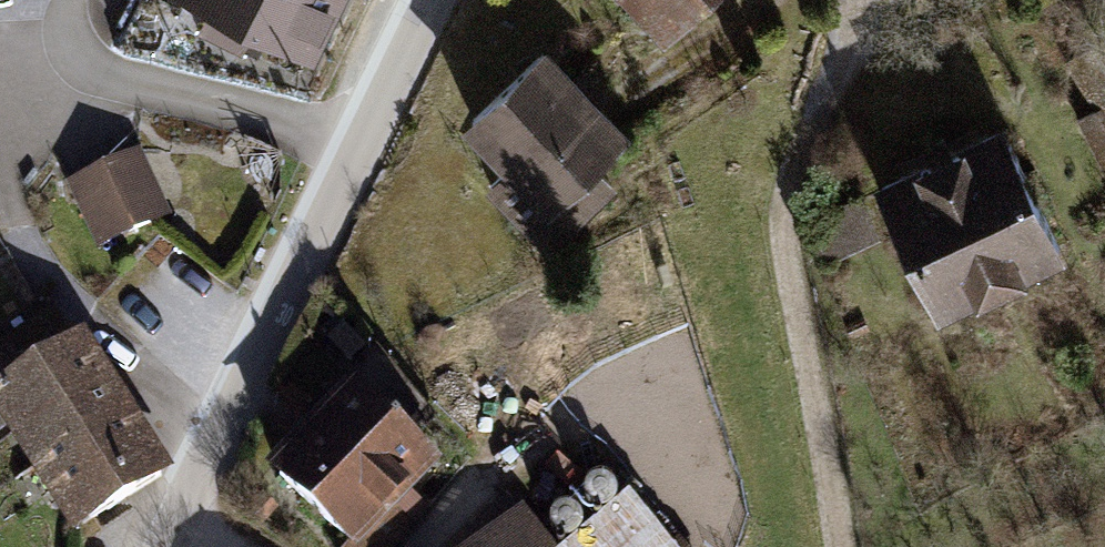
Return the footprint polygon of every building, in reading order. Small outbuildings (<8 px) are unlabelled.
[(352,2),(348,0),(181,0),(320,67),(352,2)] [(664,41),(707,0),(625,0),(664,41)] [(578,72),(547,40),(461,122),(505,168),(484,187),(547,253),(618,185),(599,164),(634,131),(602,98),(611,90),(586,64),(578,72)] [(1071,257),(1004,118),(875,180),(942,319),(1071,257)] [(139,148),(65,184),(97,250),(172,214),(139,148)] [(85,332),(0,385),(0,422),(71,536),(173,473),(85,332)] [(350,391),(309,432),(393,516),(434,475),(350,391)] [(393,516),(309,432),(267,475),(308,516),(339,546),(362,546),(393,516)] [(680,539),(672,545),(632,496),(569,546),(686,546),(680,539)] [(523,507),(473,546),(555,546),(523,507)]
